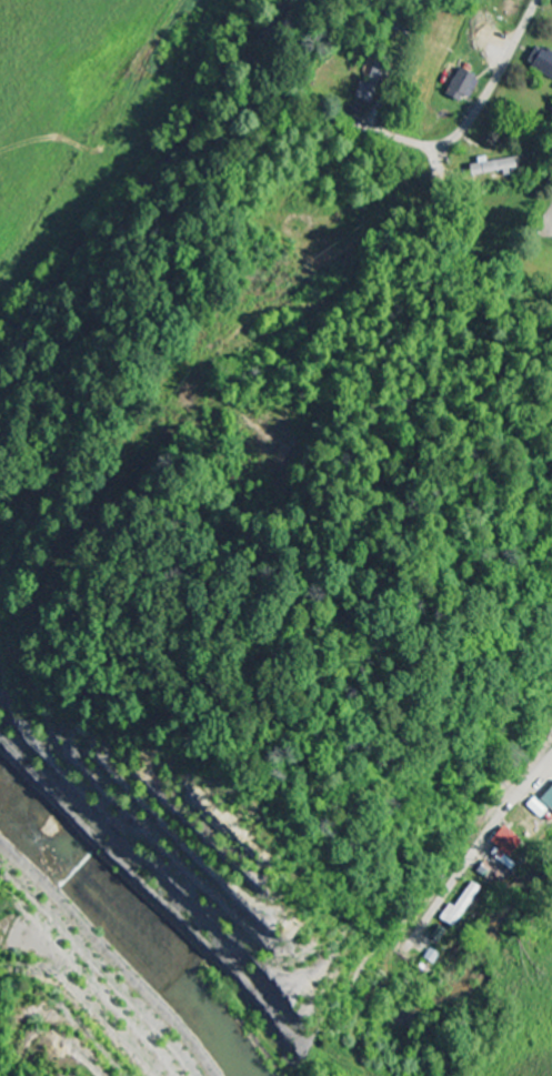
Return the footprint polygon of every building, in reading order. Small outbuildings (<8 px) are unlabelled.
[(551,80),(551,55),(534,46),(523,66),(551,80)] [(461,96),(468,99),(479,79),(448,63),(441,76),(452,82),(444,97),(457,103),(461,96)] [(515,169),(514,160),(468,165),(469,176),(505,172),(505,170),(515,169)] [(528,808),(539,818),(548,809),(551,813),(551,781),(528,808)] [(520,842),(503,825),(489,840),(505,856),(520,842)] [(449,904),(439,920),(454,929),(480,888),(470,882),(454,908),(449,904)]
